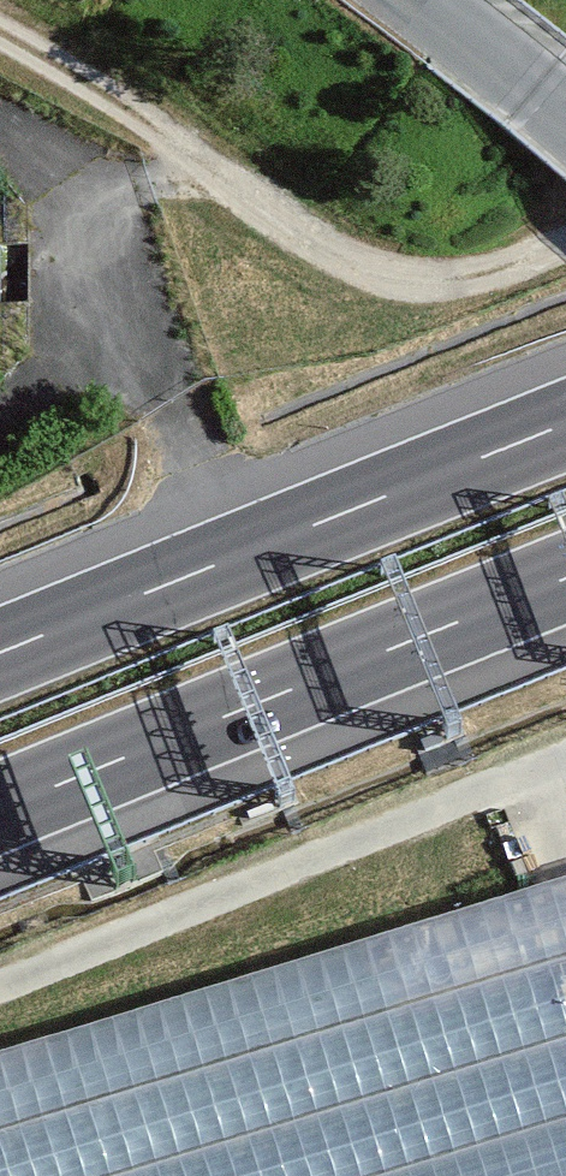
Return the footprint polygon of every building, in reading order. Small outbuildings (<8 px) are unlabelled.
[(0,1057),(0,1175),(565,1175),(565,888),(0,1057)]
